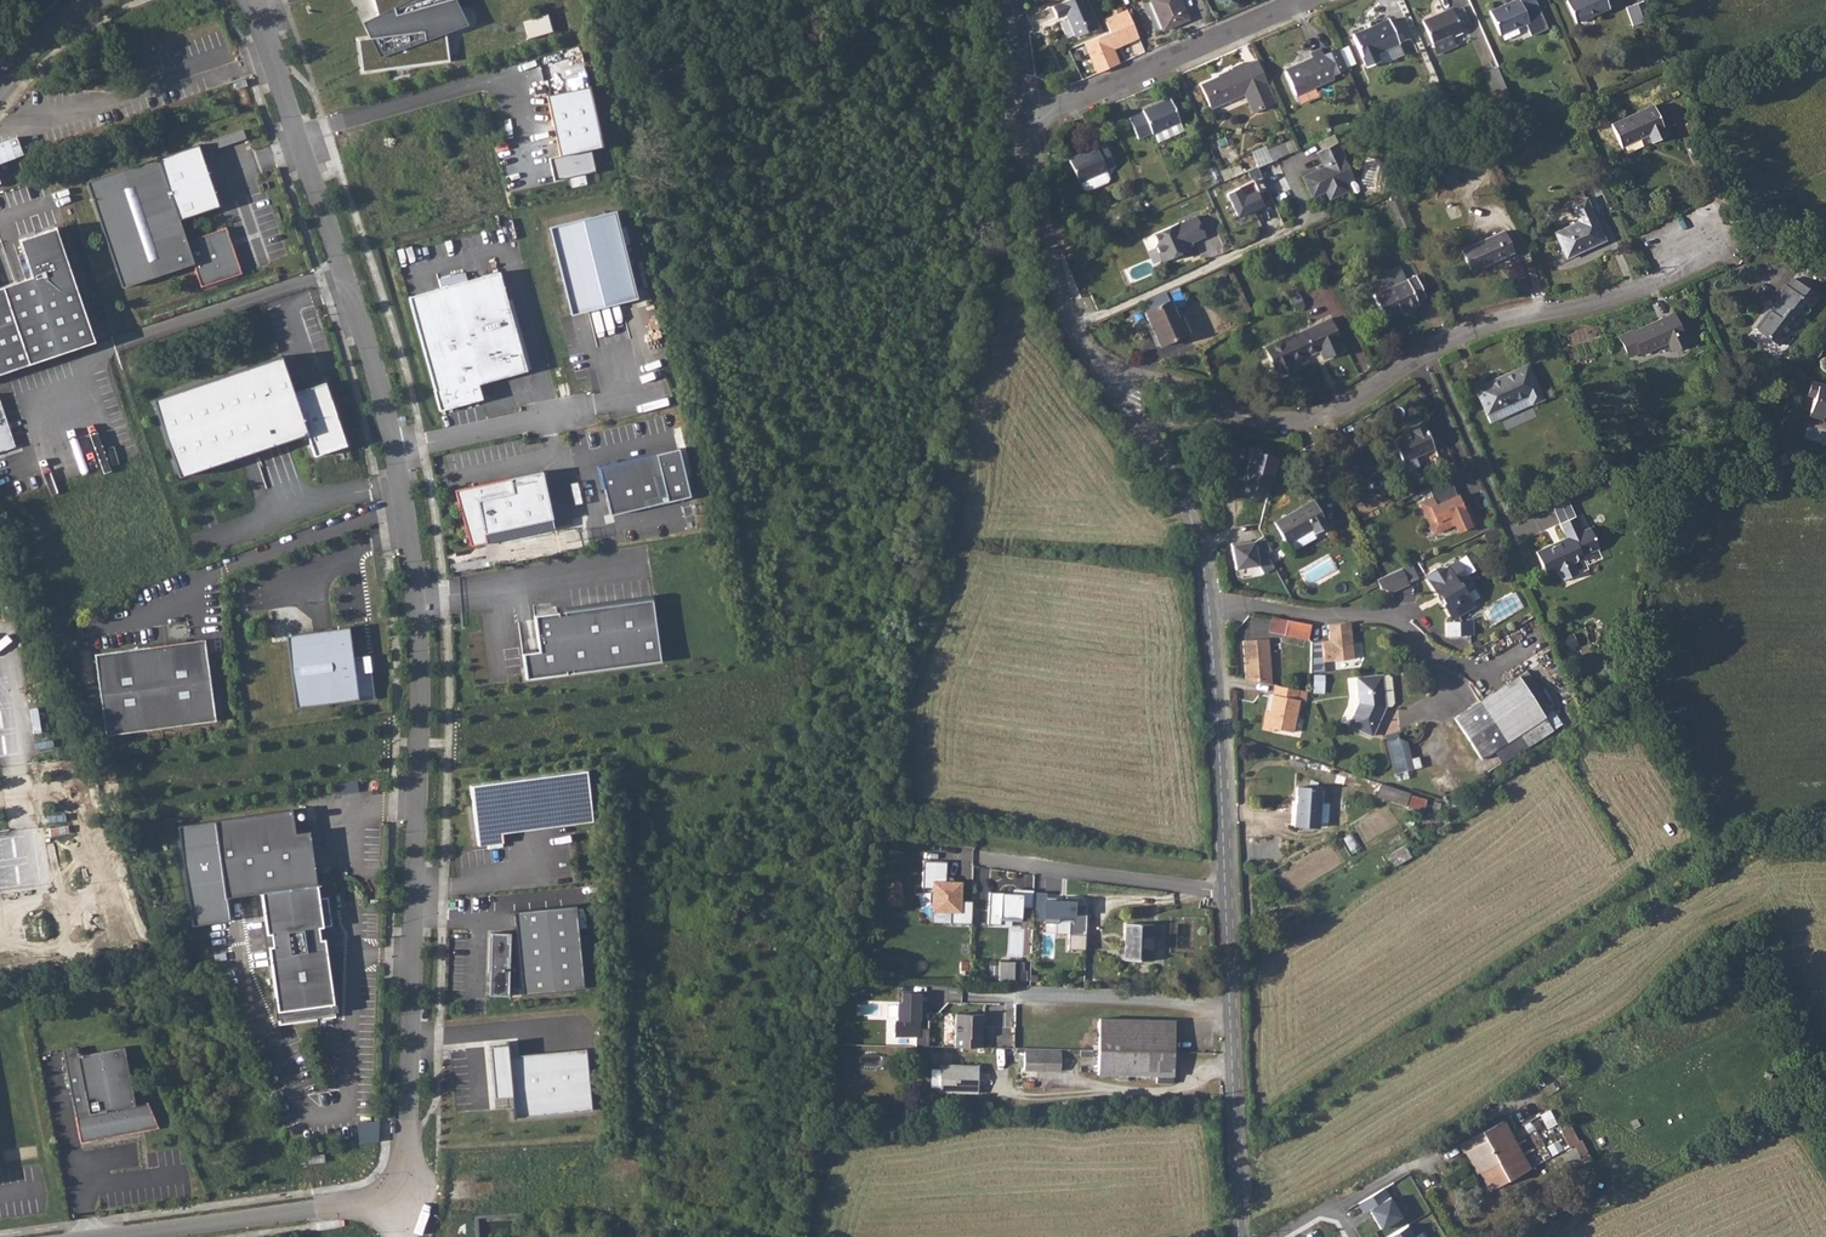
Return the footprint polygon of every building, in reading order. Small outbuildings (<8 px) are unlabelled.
[(379,19),(368,24),(374,36),(357,39),(362,72),(449,61),(445,29),(462,23),(451,0),(452,0),(373,0),(379,19)] [(1052,6),(1058,18),(1066,14),(1076,37),(1099,27),(1086,0),(1066,0),(1052,6)] [(1163,29),(1189,18),(1181,0),(1150,0),(1163,29)] [(1489,11),(1499,33),(1507,30),(1528,21),(1519,0),(1514,0),(1489,11)] [(1528,21),(1534,35),(1548,28),(1536,0),(1519,0),(1528,21)] [(1565,0),(1575,22),(1609,7),(1606,0),(1566,0),(1565,0)] [(1647,0),(1642,0),(1626,6),(1633,24),(1653,17),(1647,0)] [(1432,43),(1433,43),(1450,34),(1452,34),(1453,34),(1461,30),(1460,28),(1469,24),(1464,12),(1461,6),(1453,10),(1452,7),(1422,20),(1432,43)] [(1111,31),(1085,43),(1099,73),(1122,63),(1116,49),(1142,39),(1129,9),(1105,18),(1111,31)] [(1388,18),(1352,34),(1366,66),(1379,60),(1376,52),(1398,42),(1388,18)] [(1450,34),(1433,43),(1436,50),(1454,42),(1450,34)] [(1302,65),(1286,72),(1296,94),(1332,77),(1320,48),(1311,52),(1312,58),(1301,63),(1302,65)] [(1246,64),(1247,68),(1259,63),(1257,59),(1246,64)] [(1210,108),(1233,98),(1243,93),(1252,89),(1261,109),(1276,102),(1259,63),(1247,68),(1246,64),(1244,62),(1231,68),(1232,70),(1200,85),(1210,108)] [(234,83),(237,89),(247,86),(245,79),(234,83)] [(606,148),(592,85),(547,96),(562,158),(550,161),(555,181),(597,171),(593,151),(606,148)] [(1243,93),(1252,113),(1261,109),(1252,89),(1243,93)] [(1151,133),(1153,132),(1173,124),(1179,121),(1170,97),(1143,109),(1143,111),(1128,117),(1137,137),(1150,131),(1151,133)] [(1511,100),(1502,103),(1507,116),(1516,111),(1511,100)] [(1654,105),(1611,123),(1621,146),(1649,134),(1652,142),(1668,135),(1654,105)] [(1173,124),(1153,132),(1157,140),(1176,132),(1173,124)] [(1323,166),(1301,176),(1311,198),(1325,192),(1328,200),(1348,191),(1345,182),(1352,179),(1342,158),(1344,157),(1337,141),(1317,152),(1323,166)] [(1096,146),(1069,158),(1079,181),(1080,180),(1105,169),(1107,169),(1106,167),(1114,164),(1105,143),(1097,147),(1096,146)] [(1275,157),(1288,152),(1284,143),(1268,150),(1265,145),(1252,151),(1258,165),(1275,157)] [(201,145),(159,158),(179,220),(221,207),(201,145)] [(1258,165),(1256,166),(1261,177),(1268,192),(1274,204),(1293,195),(1275,157),(1258,165)] [(86,182),(122,287),(193,264),(201,287),(241,273),(226,228),(186,241),(179,220),(159,158),(86,182)] [(1105,169),(1080,180),(1084,188),(1087,189),(1107,180),(1109,177),(1105,169)] [(1268,192),(1261,177),(1253,181),(1258,190),(1246,196),(1241,186),(1227,192),(1239,217),(1265,206),(1261,195),(1268,192)] [(1569,196),(1573,204),(1586,198),(1582,190),(1569,196)] [(1586,198),(1573,204),(1572,205),(1579,221),(1555,232),(1566,257),(1605,239),(1586,198)] [(638,299),(616,212),(551,227),(573,315),(638,299)] [(1156,240),(1155,244),(1162,261),(1189,248),(1187,242),(1204,234),(1195,214),(1178,221),(1177,220),(1153,232),(1156,240)] [(56,225),(20,238),(34,278),(0,289),(0,375),(96,342),(56,225)] [(1503,230),(1461,249),(1471,270),(1513,251),(1503,230)] [(1088,244),(1077,250),(1081,261),(1093,255),(1088,244)] [(1378,276),(1385,290),(1406,280),(1399,267),(1378,276)] [(499,272),(409,297),(435,390),(434,390),(439,410),(482,398),(477,383),(526,370),(499,272)] [(1406,280),(1385,290),(1374,295),(1385,318),(1418,303),(1416,300),(1424,296),(1415,276),(1406,280)] [(1768,310),(1755,327),(1777,344),(1790,327),(1793,329),(1817,296),(1793,278),(1787,286),(1785,284),(1775,297),(1777,299),(1772,306),(1774,308),(1771,312),(1768,310)] [(1164,291),(1147,299),(1151,308),(1168,300),(1164,291)] [(1168,300),(1151,308),(1144,311),(1151,325),(1160,346),(1188,333),(1180,316),(1177,318),(1169,300),(1168,300)] [(1630,330),(1619,335),(1628,355),(1639,350),(1641,353),(1667,341),(1671,349),(1686,342),(1673,312),(1631,332),(1630,330)] [(1329,319),(1282,340),(1265,348),(1277,375),(1294,367),(1292,362),(1319,350),(1323,358),(1343,349),(1329,319)] [(1179,339),(1184,352),(1196,348),(1191,334),(1179,339)] [(152,399),(178,477),(306,433),(314,456),(346,445),(324,382),(293,393),(280,356),(152,399)] [(1474,388),(1486,414),(1527,395),(1532,404),(1543,398),(1527,364),(1474,388)] [(1811,380),(1806,395),(1813,397),(1807,415),(1821,420),(1822,416),(1825,417),(1825,388),(1823,387),(1823,384),(1811,380)] [(1527,395),(1486,414),(1491,423),(1532,404),(1527,395)] [(16,445),(0,398),(0,451),(16,445)] [(1392,439),(1403,461),(1413,456),(1433,447),(1421,420),(1408,426),(1410,431),(1392,439)] [(1810,426),(1808,439),(1825,442),(1825,429),(1810,426)] [(691,499),(680,450),(602,468),(613,517),(691,499)] [(1282,458),(1250,450),(1247,459),(1248,460),(1243,482),(1256,485),(1255,490),(1268,493),(1275,467),(1280,468),(1282,458)] [(1413,456),(1403,461),(1406,470),(1417,465),(1413,456)] [(541,471),(454,490),(467,547),(486,542),(484,533),(552,518),(541,471)] [(1432,496),(1420,502),(1429,523),(1433,532),(1440,529),(1454,523),(1457,531),(1475,523),(1471,513),(1467,505),(1462,507),(1449,477),(1428,486),(1432,496)] [(1313,500),(1273,522),(1282,536),(1285,543),(1310,529),(1313,533),(1327,525),(1313,500)] [(1581,530),(1575,515),(1559,522),(1565,536),(1535,550),(1545,573),(1556,568),(1561,579),(1577,572),(1572,561),(1582,557),(1581,555),(1591,550),(1587,542),(1595,539),(1589,526),(1581,530)] [(1266,535),(1256,540),(1232,542),(1234,568),(1261,566),(1265,574),(1274,569),(1267,554),(1273,551),(1266,535)] [(1595,539),(1587,542),(1591,550),(1598,547),(1595,539)] [(1461,567),(1456,559),(1437,570),(1435,567),(1424,573),(1436,593),(1438,592),(1444,601),(1442,603),(1453,621),(1446,621),(1446,634),(1469,633),(1469,620),(1466,621),(1461,621),(1457,614),(1473,604),(1459,581),(1467,577),(1462,569),(1461,570),(1460,567),(1461,567)] [(1380,576),(1376,577),(1380,586),(1391,591),(1408,583),(1401,567),(1380,576)] [(661,662),(652,599),(533,616),(539,653),(524,655),(527,680),(661,662)] [(1283,633),(1286,617),(1273,615),(1270,630),(1283,633)] [(1307,637),(1310,622),(1286,617),(1283,633),(1307,637)] [(1310,642),(1309,672),(1323,671),(1322,661),(1352,658),(1349,621),(1344,621),(1326,623),(1328,640),(1310,642)] [(285,635),(295,707),(374,697),(370,669),(367,670),(366,655),(352,657),(348,626),(285,635)] [(1567,630),(1558,634),(1563,647),(1573,643),(1567,630)] [(1241,639),(1243,677),(1269,683),(1266,637),(1241,639)] [(204,639),(95,654),(106,735),(215,720),(204,639)] [(1533,699),(1528,691),(1536,686),(1527,671),(1454,718),(1481,758),(1494,750),(1502,763),(1553,729),(1533,699)] [(1349,725),(1372,735),(1385,706),(1381,674),(1356,677),(1359,702),(1349,725)] [(1388,674),(1381,674),(1385,706),(1394,703),(1393,701),(1391,677),(1388,674)] [(1296,688),(1273,683),(1272,693),(1270,693),(1266,714),(1263,714),(1260,728),(1271,730),(1272,727),(1291,730),(1297,698),(1294,698),(1296,688)] [(1536,686),(1528,691),(1533,699),(1541,694),(1536,686)] [(1294,698),(1297,698),(1303,699),(1305,690),(1296,688),(1294,698)] [(1394,773),(1423,768),(1420,756),(1413,757),(1408,736),(1387,740),(1394,773)] [(470,785),(478,845),(503,842),(501,824),(591,812),(586,770),(470,785)] [(1297,786),(1294,826),(1318,827),(1320,788),(1297,786)] [(1409,794),(1406,805),(1423,810),(1425,798),(1409,794)] [(268,946),(279,1024),(335,1016),(324,938),(319,938),(318,926),(331,924),(327,896),(318,897),(309,830),(295,832),(292,809),(214,820),(225,897),(261,892),(266,934),(271,933),(272,945),(268,946)] [(308,824),(294,826),(295,832),(309,830),(308,824)] [(950,923),(971,924),(972,901),(961,900),(961,882),(946,882),(947,861),(922,861),(922,888),(932,888),(932,911),(951,911),(950,923)] [(1012,888),(1012,893),(1022,894),(1022,907),(1033,908),(1033,893),(1034,890),(1012,888)] [(1000,925),(1000,920),(1001,917),(1021,918),(1022,907),(1022,894),(1012,893),(1001,892),(1000,897),(989,897),(987,924),(1000,925)] [(1045,894),(1033,893),(1033,908),(1032,919),(1044,919),(1045,897),(1045,894)] [(1069,934),(1086,935),(1087,903),(1078,903),(1078,897),(1066,897),(1066,898),(1066,901),(1062,901),(1062,898),(1045,897),(1044,919),(1044,922),(1057,923),(1057,915),(1073,915),(1073,921),(1069,921),(1069,934)] [(510,933),(491,932),(489,995),(508,995),(508,988),(521,988),(522,994),(583,988),(575,905),(514,911),(516,937),(510,937),(510,933)] [(1126,922),(1124,954),(1124,959),(1151,960),(1153,924),(1126,922)] [(1021,961),(999,960),(999,979),(1021,980),(1021,961)] [(923,1023),(923,993),(900,993),(900,1023),(896,1023),(896,1036),(921,1036),(921,1023),(923,1023)] [(955,1013),(954,1046),(978,1047),(981,1047),(982,1026),(984,1026),(984,1014),(955,1013)] [(1099,1017),(1098,1049),(1174,1051),(1175,1020),(1161,1019),(1099,1017)] [(876,1033),(875,1044),(885,1044),(885,1033),(876,1033)] [(591,1110),(585,1048),(510,1055),(508,1044),(489,1046),(494,1098),(511,1096),(513,1117),(591,1110)] [(62,1050),(64,1058),(78,1055),(77,1047),(62,1050)] [(64,1058),(79,1139),(94,1136),(95,1140),(158,1128),(147,1102),(134,1104),(124,1047),(64,1058)] [(1060,1048),(1023,1048),(1023,1069),(1060,1069),(1060,1048)] [(1174,1051),(1098,1049),(1098,1075),(1157,1075),(1157,1083),(1173,1083),(1174,1051)] [(939,1092),(977,1093),(978,1065),(940,1063),(939,1092)] [(1543,1114),(1550,1127),(1556,1123),(1549,1111),(1543,1114)] [(1473,1148),(1466,1151),(1478,1172),(1479,1171),(1497,1162),(1507,1180),(1519,1174),(1517,1170),(1527,1164),(1502,1120),(1468,1139),(1473,1148)] [(1468,1139),(1461,1143),(1466,1151),(1473,1148),(1468,1139)] [(1589,1146),(1579,1148),(1581,1162),(1591,1160),(1589,1146)] [(307,1156),(308,1163),(324,1161),(323,1154),(307,1156)] [(1497,1162),(1479,1171),(1488,1185),(1490,1190),(1507,1180),(1497,1162)] [(1527,1164),(1517,1170),(1519,1174),(1529,1168),(1527,1164)] [(1394,1180),(1362,1201),(1382,1231),(1414,1209),(1394,1180)] [(1388,1236),(1417,1236),(1411,1224),(1387,1235),(1388,1236)]
